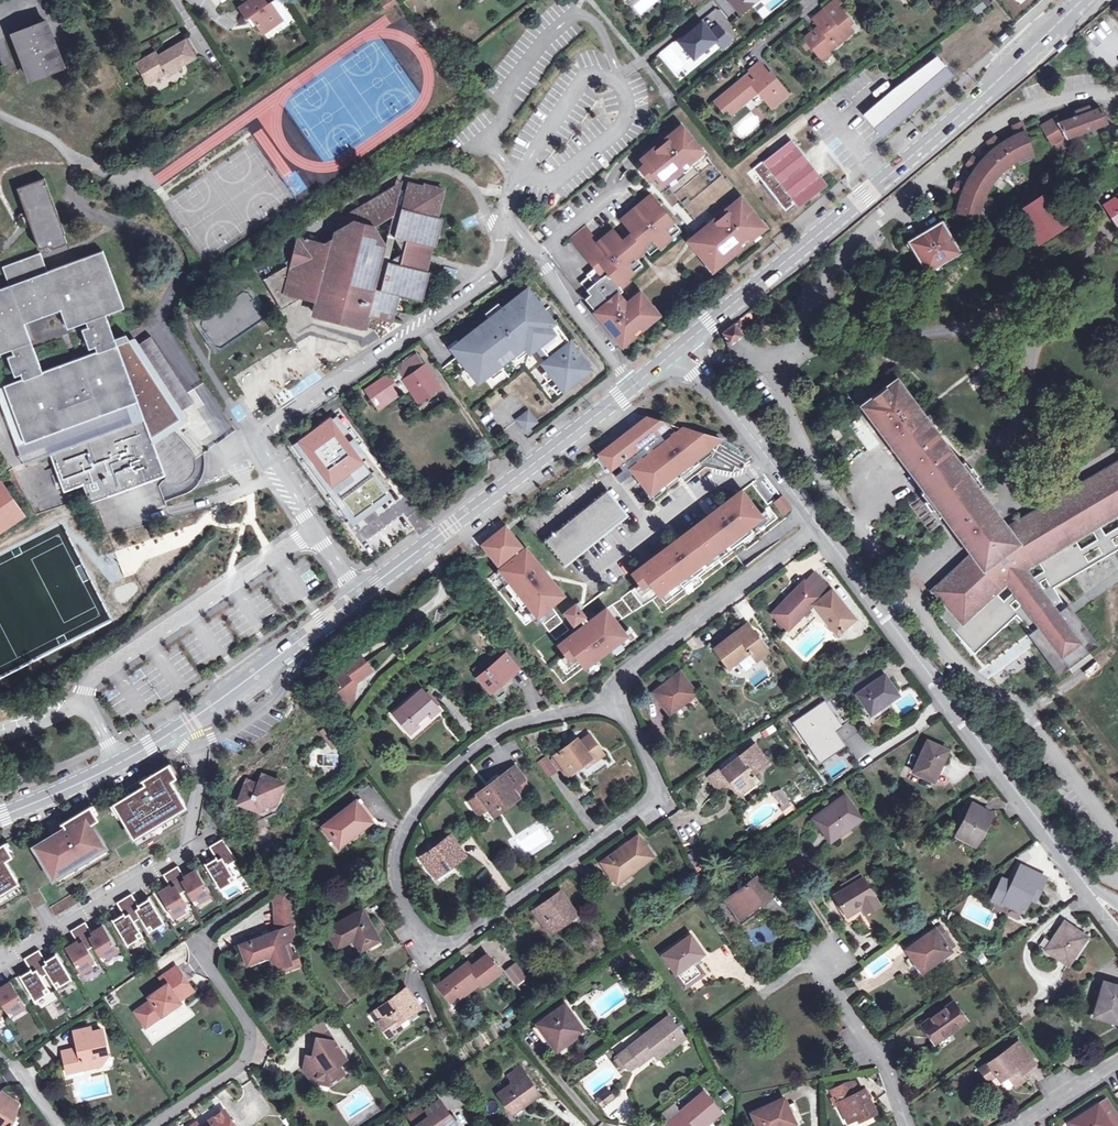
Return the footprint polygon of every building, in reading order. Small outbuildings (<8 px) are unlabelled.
[(247,20),(251,18),(262,33),(282,20),(270,4),(267,6),(263,0),(252,0),(239,9),(247,20)] [(397,3),(395,0),(385,0),(381,2),(386,10),(397,3)] [(730,2),(742,16),(756,4),(755,3),(753,0),(732,0),(730,2)] [(838,0),(834,0),(812,19),(817,26),(821,30),(816,34),(812,30),(803,38),(805,40),(811,47),(823,62),(831,55),(829,53),(843,42),(841,40),(847,35),(849,37),(853,33),(847,26),(852,22),(838,6),(841,4),(838,0)] [(970,7),(976,15),(990,3),(988,0),(979,0),(970,7)] [(13,36),(30,81),(62,68),(45,23),(13,36)] [(702,24),(679,42),(694,60),(716,42),(722,50),(731,43),(718,27),(711,33),(702,24)] [(821,30),(817,26),(812,30),(816,34),(821,30)] [(811,47),(805,40),(800,44),(805,52),(811,47)] [(148,83),(166,73),(168,77),(180,70),(179,68),(195,59),(185,42),(157,57),(155,54),(137,64),(148,83)] [(935,60),(930,63),(936,70),(941,66),(935,60)] [(765,96),(762,98),(771,109),(789,94),(775,77),(770,81),(766,76),(769,73),(758,61),(747,70),(749,71),(713,101),(720,110),(724,107),(731,115),(758,93),(761,91),(765,96)] [(893,91),(868,113),(885,132),(940,84),(941,84),(950,76),(941,66),(936,70),(930,63),(893,91)] [(1076,110),(1078,115),(1091,110),(1090,105),(1076,110)] [(1100,106),(1091,110),(1078,115),(1059,122),(1055,118),(1042,126),(1052,143),(1065,135),(1066,137),(1107,122),(1100,106)] [(1024,152),(1031,149),(1025,132),(1022,120),(1011,126),(1016,136),(1007,140),(1001,144),(996,135),(986,141),(991,151),(990,152),(983,159),(980,162),(972,155),(965,165),(973,171),(970,175),(965,184),(955,181),(951,191),(960,195),(958,203),(955,213),(977,217),(979,210),(981,203),(977,201),(980,194),(984,195),(987,189),(991,184),(987,181),(992,175),(995,178),(996,178),(1001,172),(1006,168),(1003,163),(1009,160),(1012,163),(1019,159),(1026,156),(1024,152)] [(666,139),(663,136),(655,142),(660,147),(655,151),(658,154),(639,170),(648,181),(654,176),(662,186),(680,170),(683,173),(691,167),(688,163),(702,153),(680,126),(666,139)] [(1065,135),(1052,143),(1056,149),(1069,145),(1066,137),(1065,135)] [(769,166),(799,203),(807,196),(809,198),(813,195),(811,193),(822,184),(792,148),(769,166)] [(635,164),(639,170),(658,154),(655,151),(654,149),(635,164)] [(691,167),(692,168),(706,157),(702,153),(688,163),(691,167)] [(635,164),(628,155),(619,162),(626,171),(635,164)] [(1006,167),(1012,163),(1009,160),(1003,163),(1006,168),(1006,167)] [(680,170),(662,186),(665,190),(684,175),(683,173),(680,170)] [(17,189),(39,249),(49,245),(55,247),(67,243),(64,234),(65,233),(45,178),(17,189)] [(366,317),(371,314),(391,319),(397,295),(420,300),(428,271),(423,270),(429,246),(434,247),(441,218),(436,217),(443,190),(423,186),(422,188),(406,185),(403,196),(398,195),(399,192),(391,190),(338,222),(331,244),(327,243),(326,246),(304,242),(296,246),(292,263),(263,280),(281,310),(303,296),(314,300),(316,304),(313,313),(321,313),(328,313),(336,314),(343,316),(350,319),(357,322),(364,326),(366,317)] [(1102,205),(1104,208),(1117,199),(1115,196),(1102,205)] [(601,277),(607,274),(619,289),(628,281),(625,277),(640,265),(634,258),(644,250),(648,255),(678,230),(652,199),(622,225),(633,238),(624,246),(612,232),(598,244),(584,228),(570,240),(595,270),(601,277)] [(704,235),(691,246),(709,268),(735,247),(748,236),(762,225),(740,199),(725,211),(723,208),(715,215),(719,220),(710,228),(708,225),(701,231),(704,235)] [(1117,199),(1104,208),(1116,226),(1117,225),(1117,199)] [(1038,229),(1043,236),(1055,229),(1050,221),(1052,220),(1042,204),(1040,206),(1039,204),(1037,203),(1033,203),(1030,205),(1028,207),(1028,209),(1028,213),(1027,214),(1037,230),(1038,229)] [(708,225),(710,228),(719,220),(715,215),(711,218),(713,221),(708,225)] [(926,271),(960,252),(956,245),(941,221),(908,241),(923,265),(926,271)] [(748,236),(751,241),(765,229),(762,225),(748,236)] [(709,268),(713,273),(739,252),(735,247),(709,268)] [(48,272),(41,254),(3,267),(10,286),(0,290),(0,353),(12,349),(14,355),(7,357),(15,376),(21,373),(23,379),(4,386),(25,442),(56,431),(63,449),(50,454),(65,491),(83,484),(90,503),(165,475),(144,419),(125,425),(119,408),(138,401),(114,338),(105,314),(124,308),(103,251),(48,272)] [(579,283),(585,290),(601,277),(595,270),(579,283)] [(601,277),(585,290),(589,295),(594,302),(592,304),(597,311),(595,313),(619,342),(629,334),(627,332),(638,323),(640,325),(654,313),(639,294),(625,305),(614,293),(619,289),(607,274),(601,277)] [(504,307),(510,314),(527,301),(547,327),(553,322),(527,289),(504,307)] [(584,300),(595,313),(597,311),(592,304),(594,302),(589,295),(584,300)] [(457,342),(453,346),(459,353),(464,360),(462,362),(477,381),(487,374),(498,365),(512,354),(523,345),(527,350),(528,352),(534,348),(538,345),(548,358),(544,361),(543,362),(548,369),(553,376),(557,381),(563,389),(563,390),(564,389),(578,378),(589,370),(553,322),(547,327),(527,301),(510,314),(504,307),(502,308),(488,319),(457,342)] [(488,319),(502,308),(497,303),(484,313),(488,319)] [(740,318),(740,319),(743,324),(751,317),(747,312),(740,318)] [(640,325),(644,330),(658,318),(654,313),(640,325)] [(743,324),(740,319),(723,333),(728,346),(744,335),(743,334),(747,330),(743,324)] [(125,334),(114,338),(138,401),(119,408),(125,425),(144,419),(165,475),(166,477),(165,481),(168,482),(173,483),(178,483),(183,482),(188,479),(192,475),(195,470),(196,464),(196,460),(195,457),(194,454),(192,451),(187,445),(173,430),(159,414),(171,405),(176,413),(182,409),(194,402),(151,336),(134,346),(125,334)] [(619,342),(623,347),(633,339),(629,334),(619,342)] [(453,346),(457,342),(455,339),(446,346),(455,357),(459,353),(453,346)] [(516,359),(527,350),(523,345),(512,354),(516,359)] [(534,348),(544,361),(548,358),(538,345),(534,348)] [(404,380),(425,365),(417,354),(396,369),(404,380)] [(425,365),(404,380),(396,369),(369,387),(374,394),(371,397),(379,408),(408,387),(414,396),(411,398),(416,406),(432,395),(430,393),(440,386),(425,365)] [(491,379),(502,370),(498,365),(487,374),(491,379)] [(546,381),(553,376),(548,369),(540,374),(546,381)] [(1007,527),(1001,531),(989,514),(994,510),(896,377),(859,404),(958,537),(963,533),(976,550),(971,554),(933,589),(940,595),(947,603),(964,621),(961,625),(946,609),(939,616),(974,656),(1015,617),(1030,633),(1037,628),(1051,646),(1059,657),(1080,642),(1071,630),(1057,613),(1065,607),(1054,588),(1117,548),(1117,461),(1007,527)] [(564,389),(566,393),(580,382),(578,378),(564,389)] [(556,394),(563,389),(557,381),(550,387),(556,394)] [(366,389),(371,397),(374,394),(369,387),(366,389)] [(171,405),(159,414),(173,430),(189,420),(182,409),(176,413),(171,405)] [(406,496),(340,409),(292,445),(359,533),(406,496)] [(524,430),(534,422),(526,412),(516,419),(524,430)] [(641,445),(668,424),(646,418),(598,454),(610,469),(616,463),(630,453),(628,450),(638,442),(641,445)] [(668,424),(641,445),(648,455),(682,429),(668,424)] [(631,470),(649,494),(720,440),(682,429),(648,455),(630,469),(631,470)] [(618,481),(631,470),(630,469),(648,455),(641,445),(638,442),(628,450),(630,453),(616,463),(621,469),(613,475),(618,481)] [(230,463),(234,472),(244,468),(240,459),(230,463)] [(773,501),(779,496),(763,475),(750,484),(766,506),(773,501)] [(23,515),(1,482),(0,482),(0,531),(23,515)] [(625,516),(606,491),(543,541),(563,565),(625,516)] [(760,518),(740,492),(724,504),(726,506),(709,518),(708,517),(677,539),(679,541),(662,553),(661,552),(631,574),(641,587),(648,583),(658,596),(677,582),(678,584),(701,567),(699,564),(725,545),(727,547),(750,530),(748,528),(760,518)] [(779,496),(773,501),(783,515),(790,510),(779,496)] [(102,512),(107,532),(119,528),(114,509),(102,512)] [(1001,531),(1007,527),(994,510),(989,514),(1001,531)] [(536,616),(562,596),(550,580),(547,582),(534,566),(537,564),(525,549),(523,550),(504,527),(494,537),(484,547),(501,568),(499,569),(509,582),(506,584),(523,605),(526,603),(536,616)] [(958,537),(971,554),(976,550),(963,533),(958,537)] [(482,544),(484,547),(494,537),(493,535),(482,544)] [(812,572),(803,582),(819,597),(812,605),(813,606),(831,592),(812,572)] [(819,597),(803,582),(772,614),(787,630),(812,605),(819,597)] [(930,592),(936,599),(940,595),(933,589),(930,592)] [(854,618),(831,592),(813,606),(824,619),(822,621),(834,635),(836,633),(844,626),(854,618)] [(940,595),(936,599),(944,607),(947,603),(940,595)] [(947,603),(944,607),(946,609),(961,625),(964,621),(947,603)] [(1037,628),(1030,633),(1027,635),(1041,654),(1058,676),(1099,645),(1081,622),(1068,604),(1065,607),(1057,613),(1071,630),(1080,642),(1059,657),(1051,646),(1037,628)] [(618,642),(625,637),(605,610),(587,623),(574,605),(564,613),(569,621),(571,620),(574,623),(579,620),(583,626),(557,645),(568,659),(574,655),(583,668),(596,659),(618,642)] [(747,625),(742,628),(749,638),(754,634),(747,625)] [(847,630),(844,626),(836,633),(834,635),(837,639),(847,630)] [(749,638),(742,628),(714,650),(727,667),(748,651),(756,662),(768,653),(754,634),(749,638)] [(626,629),(622,632),(625,637),(618,642),(621,646),(633,638),(626,629)] [(495,662),(504,655),(501,652),(493,659),(495,662)] [(506,654),(504,655),(495,662),(492,665),(477,677),(490,693),(499,685),(518,669),(506,654)] [(356,681),(371,670),(359,655),(326,680),(345,705),(353,699),(356,681)] [(477,677),(492,665),(485,657),(470,670),(477,677)] [(596,659),(583,668),(587,672),(599,663),(596,659)] [(857,695),(885,676),(879,668),(842,692),(854,709),(863,703),(857,695)] [(696,694),(679,673),(652,693),(669,715),(696,694)] [(896,693),(885,676),(857,695),(863,703),(870,714),(890,701),(888,698),(896,693)] [(503,690),(499,685),(490,693),(494,697),(503,690)] [(421,690),(401,707),(404,711),(396,718),(410,733),(418,725),(415,721),(426,711),(429,716),(438,708),(421,690)] [(557,700),(549,690),(541,697),(549,706),(557,700)] [(898,696),(896,693),(888,698),(890,701),(898,696)] [(823,699),(791,721),(811,750),(816,747),(819,752),(830,744),(835,751),(844,744),(834,730),(841,726),(823,699)] [(404,711),(401,707),(393,714),(396,718),(404,711)] [(765,736),(777,731),(774,725),(762,730),(765,736)] [(841,736),(856,758),(871,748),(856,726),(841,736)] [(333,729),(326,735),(334,749),(342,743),(333,729)] [(590,758),(593,762),(603,754),(589,735),(579,742),(576,739),(553,756),(567,775),(584,763),(590,758)] [(940,762),(942,763),(947,750),(926,741),(912,773),(931,781),(940,762)] [(816,747),(811,750),(819,761),(835,751),(830,744),(819,752),(816,747)] [(723,772),(720,768),(707,778),(717,791),(730,781),(737,792),(754,779),(751,775),(766,764),(752,745),(737,757),(739,760),(723,772)] [(590,758),(584,763),(586,766),(593,762),(590,758)] [(523,759),(516,764),(524,776),(532,771),(523,759)] [(546,778),(555,772),(545,759),(537,765),(546,778)] [(112,804),(137,844),(153,834),(150,828),(186,806),(171,781),(177,778),(168,764),(142,780),(144,784),(130,793),(112,804)] [(186,764),(179,768),(182,773),(189,769),(186,764)] [(524,776),(516,764),(499,776),(501,779),(495,782),(494,780),(476,793),(485,806),(494,799),(503,793),(507,798),(515,792),(517,794),(518,796),(525,791),(518,781),(524,776)] [(284,790),(281,782),(265,776),(260,785),(258,784),(257,786),(248,782),(241,798),(245,805),(264,813),(267,805),(276,808),(284,790)] [(130,793),(144,784),(142,780),(141,779),(127,788),(130,793)] [(503,793),(494,799),(500,807),(517,794),(515,792),(507,798),(503,793)] [(861,819),(844,795),(813,819),(830,842),(861,819)] [(371,822),(355,802),(323,826),(338,846),(371,822)] [(991,813),(971,804),(955,836),(975,846),(991,813)] [(278,814),(276,808),(267,805),(264,813),(245,805),(251,817),(278,814)] [(66,869),(67,871),(105,848),(91,824),(98,819),(90,806),(61,823),(64,827),(57,832),(58,833),(52,836),(34,847),(52,877),(66,869)] [(49,830),(52,836),(58,833),(57,832),(64,827),(61,823),(49,830)] [(447,864),(449,866),(464,855),(450,836),(421,857),(433,874),(447,864)] [(651,856),(636,836),(600,862),(616,883),(651,856)] [(222,839),(209,847),(216,857),(204,864),(219,889),(235,879),(225,864),(235,858),(222,839)] [(20,884),(5,860),(12,856),(4,842),(0,844),(0,896),(20,884)] [(177,866),(170,870),(182,891),(185,889),(194,904),(210,894),(195,870),(184,877),(177,866)] [(1032,894),(1036,896),(1045,878),(1020,866),(1003,903),(1023,912),(1029,899),(1032,894)] [(53,878),(67,871),(66,869),(52,877),(53,878)] [(173,917),(188,907),(180,892),(182,891),(170,870),(162,875),(169,885),(158,892),(173,917)] [(729,912),(739,925),(764,907),(762,905),(770,898),(755,877),(725,899),(732,910),(729,912)] [(878,904),(863,878),(834,895),(850,922),(878,904)] [(575,912),(560,891),(534,910),(550,931),(575,912)] [(55,916),(78,902),(73,892),(49,906),(55,916)] [(131,894),(124,898),(136,918),(138,917),(147,932),(163,922),(148,898),(137,905),(131,894)] [(283,944),(286,943),(296,939),(293,931),(295,931),(293,904),(292,895),(284,896),(284,905),(275,905),(276,931),(240,945),(247,964),(268,956),(272,959),(276,968),(279,967),(290,963),(283,944)] [(276,897),(275,905),(284,905),(284,896),(276,897)] [(127,944),(142,935),(133,920),(136,918),(124,898),(116,903),(123,913),(112,920),(127,944)] [(359,934),(367,947),(379,939),(361,909),(326,930),(336,947),(353,938),(359,934)] [(84,922),(77,926),(89,946),(92,945),(101,960),(117,950),(102,926),(91,932),(84,922)] [(1086,937),(1064,922),(1045,950),(1067,965),(1086,937)] [(80,972),(96,963),(87,948),(89,946),(77,926),(70,930),(77,941),(66,948),(80,972)] [(919,961),(925,969),(949,951),(934,929),(904,950),(915,964),(919,961)] [(359,934),(353,938),(360,950),(367,947),(359,934)] [(691,961),(692,962),(693,961),(704,953),(689,934),(662,955),(675,972),(691,961)] [(134,953),(147,943),(142,937),(129,947),(134,953)] [(291,956),(286,943),(283,944),(290,963),(279,967),(281,972),(301,964),(297,954),(291,956)] [(38,950),(31,954),(43,974),(46,973),(55,988),(70,978),(56,954),(45,960),(38,950)] [(34,1000),(50,991),(41,976),(43,974),(31,954),(24,958),(30,969),(19,976),(34,1000)] [(485,955),(470,967),(466,970),(462,966),(445,979),(458,995),(478,979),(480,982),(483,986),(499,972),(485,955)] [(691,961),(675,972),(684,986),(701,973),(693,961),(692,962),(691,961)] [(919,961),(915,964),(921,972),(925,969),(919,961)] [(173,993),(188,983),(176,966),(160,976),(165,984),(147,997),(150,1000),(134,1011),(145,1027),(162,1014),(160,1013),(166,1008),(168,1010),(180,1002),(178,1000),(173,993)] [(521,979),(512,966),(504,972),(514,985),(521,979)] [(449,1003),(458,995),(445,979),(438,985),(444,993),(442,995),(449,1003)] [(478,979),(458,995),(461,998),(480,982),(478,979)] [(9,1016),(24,1006),(9,982),(0,987),(0,1001),(9,1016)] [(1095,1011),(1105,1014),(1103,1020),(1117,1024),(1117,986),(1104,982),(1095,1011)] [(192,989),(188,983),(173,993),(178,1000),(192,989)] [(436,987),(442,995),(444,993),(438,985),(436,987)] [(418,1007),(404,989),(378,1009),(383,1017),(377,1022),(387,1037),(401,1027),(397,1022),(418,1007)] [(861,1007),(866,998),(858,994),(853,1004),(861,1007)] [(966,1022),(953,1003),(921,1025),(934,1044),(966,1022)] [(583,1030),(564,1005),(538,1024),(557,1049),(583,1030)] [(1105,1014),(1095,1011),(1093,1017),(1103,1020),(1105,1014)] [(658,1059),(669,1050),(685,1038),(668,1016),(617,1056),(619,1057),(614,1061),(622,1070),(626,1066),(627,1068),(635,1062),(638,1065),(646,1059),(641,1051),(648,1045),(654,1053),(658,1059)] [(81,1064),(82,1069),(102,1064),(100,1057),(107,1055),(101,1029),(90,1032),(89,1028),(73,1032),(77,1048),(62,1052),(66,1069),(81,1064)] [(314,1075),(318,1082),(329,1085),(332,1083),(333,1085),(337,1082),(336,1080),(344,1074),(337,1065),(345,1059),(326,1031),(316,1037),(312,1053),(314,1055),(316,1056),(316,1059),(311,1058),(305,1057),(302,1070),(305,1073),(314,1075)] [(1007,1076),(1015,1087),(1024,1080),(1020,1074),(1034,1064),(1017,1042),(979,1069),(988,1081),(996,1075),(1000,1081),(1007,1076)] [(641,1051),(646,1059),(654,1053),(648,1045),(641,1051)] [(669,1050),(658,1059),(661,1063),(672,1054),(669,1050)] [(635,1062),(627,1068),(629,1072),(638,1065),(635,1062)] [(81,1064),(66,1069),(67,1073),(82,1069),(81,1064)] [(512,1083),(524,1074),(519,1068),(507,1077),(512,1083)] [(314,1075),(305,1073),(313,1085),(318,1082),(314,1075)] [(539,1094),(524,1074),(512,1083),(497,1094),(509,1111),(522,1102),(524,1105),(539,1094)] [(1007,1076),(1000,1081),(1008,1092),(1015,1087),(1007,1076)] [(865,1115),(866,1118),(875,1113),(863,1090),(858,1093),(852,1083),(844,1084),(831,1091),(835,1098),(838,1104),(848,1123),(857,1119),(865,1115)] [(0,1094),(0,1125),(11,1125),(9,1124),(8,1120),(19,1104),(1,1093),(0,1094)] [(603,1107),(615,1097),(612,1093),(600,1102),(603,1107)] [(681,1111),(683,1115),(671,1125),(670,1123),(667,1125),(703,1125),(719,1112),(703,1093),(681,1111)] [(792,1115),(784,1098),(751,1114),(757,1125),(789,1125),(790,1125),(786,1117),(792,1115)] [(439,1101),(425,1110),(427,1113),(430,1117),(424,1122),(418,1125),(457,1125),(439,1101)] [(522,1102),(509,1111),(512,1115),(524,1105),(522,1102)] [(1097,1107),(1068,1124),(1069,1125),(1110,1125),(1097,1107)] [(224,1110),(207,1122),(209,1125),(235,1125),(224,1110)] [(683,1115),(681,1111),(669,1121),(670,1123),(671,1125),(683,1115)] [(430,1117),(427,1113),(421,1118),(424,1122),(430,1117)] [(796,1123),(792,1115),(786,1117),(790,1125),(796,1123)]
